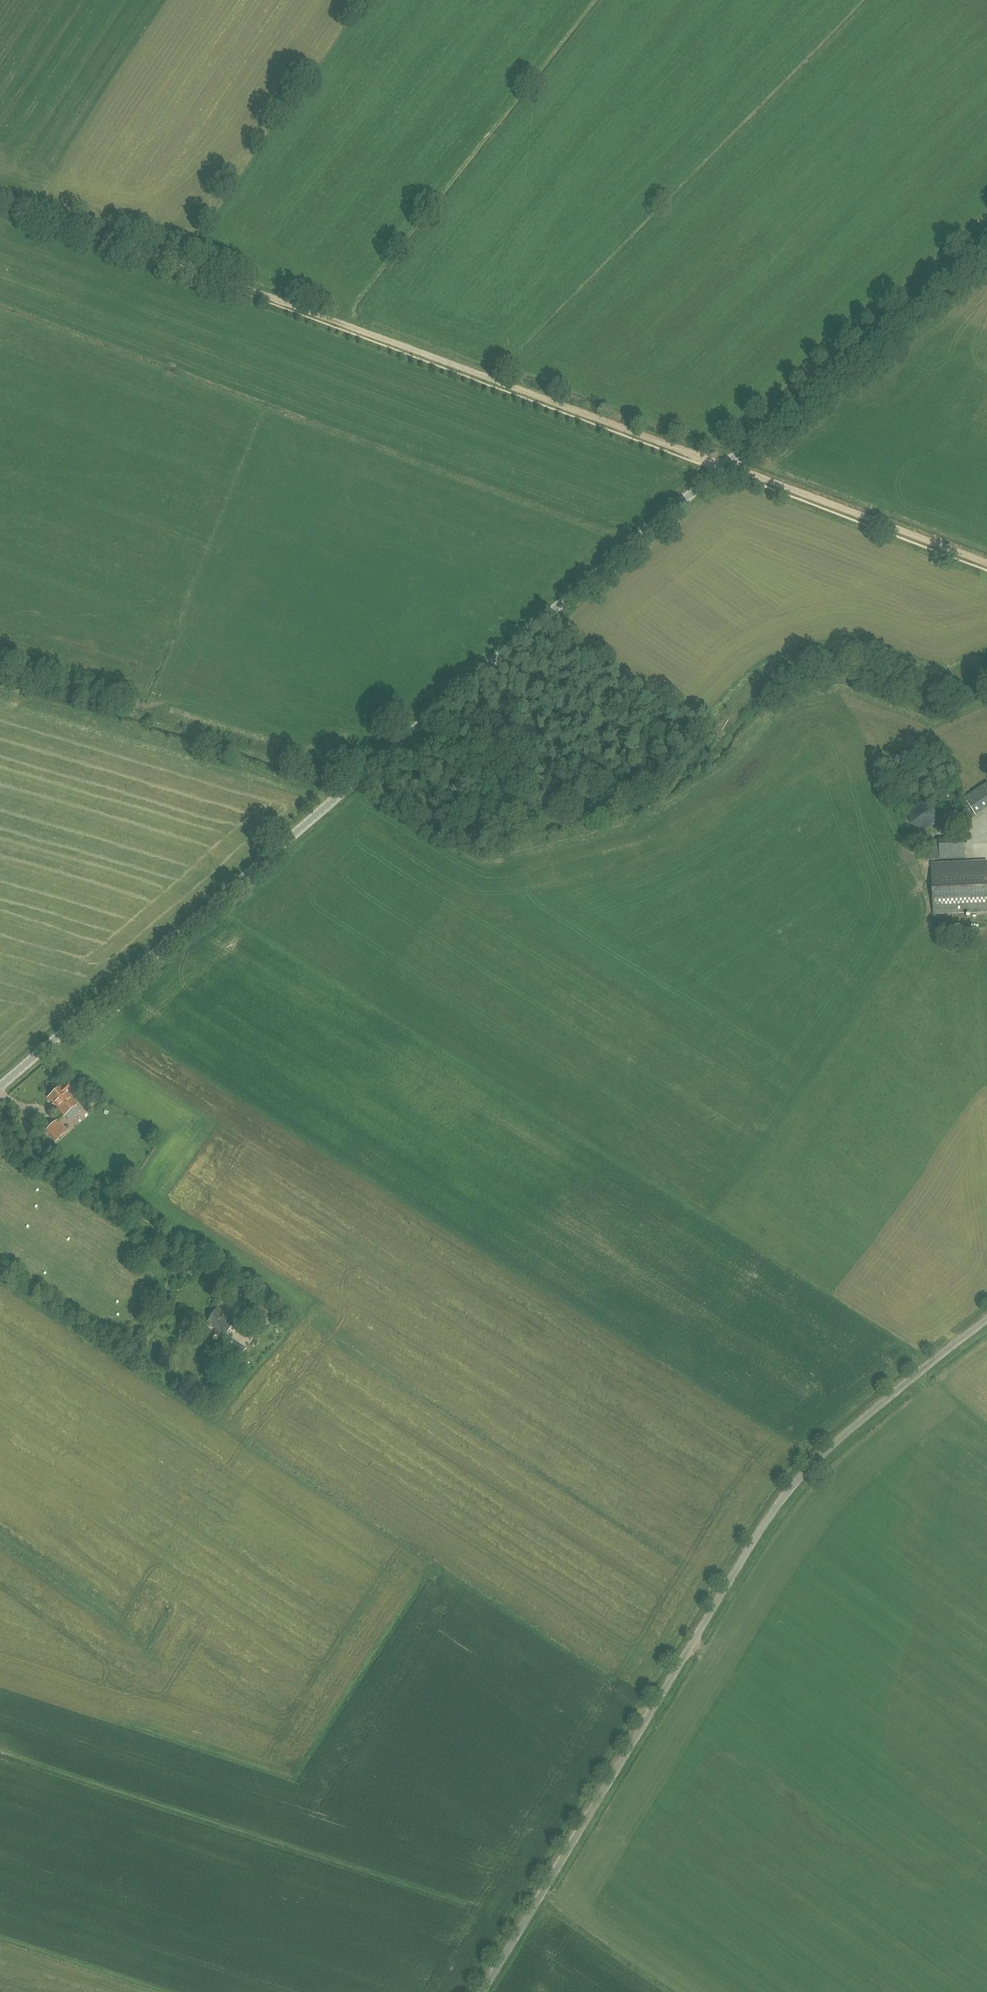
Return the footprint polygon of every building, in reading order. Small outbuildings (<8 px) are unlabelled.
[(964,798),(975,815),(986,807),(986,783),(964,798)] [(935,822),(936,818),(936,815),(935,812),(935,810),(932,807),(931,806),(930,805),(928,804),(924,803),(923,803),(921,803),(917,804),(915,804),(914,805),(913,807),(910,810),(909,811),(909,813),(908,817),(909,820),(909,822),(910,823),(911,825),(912,826),(915,829),(917,829),(920,830),(922,831),(924,830),(926,830),(929,829),(931,828),(933,825),(934,824),(935,822)] [(972,817),(967,809),(945,821),(950,830),(972,817)] [(965,869),(964,844),(940,845),(941,870),(965,869)] [(986,912),(986,872),(932,875),(934,914),(986,912)] [(68,1081),(61,1086),(60,1086),(48,1096),(64,1115),(76,1105),(66,1093),(73,1087),(68,1081)] [(56,1140),(66,1131),(57,1121),(47,1129),(56,1140)] [(262,1327),(271,1313),(264,1308),(263,1310),(254,1304),(246,1317),(262,1327)] [(224,1337),(235,1319),(216,1307),(206,1323),(220,1332),(219,1334),(224,1337)] [(244,1351),(231,1343),(227,1350),(239,1358),(244,1351)]
